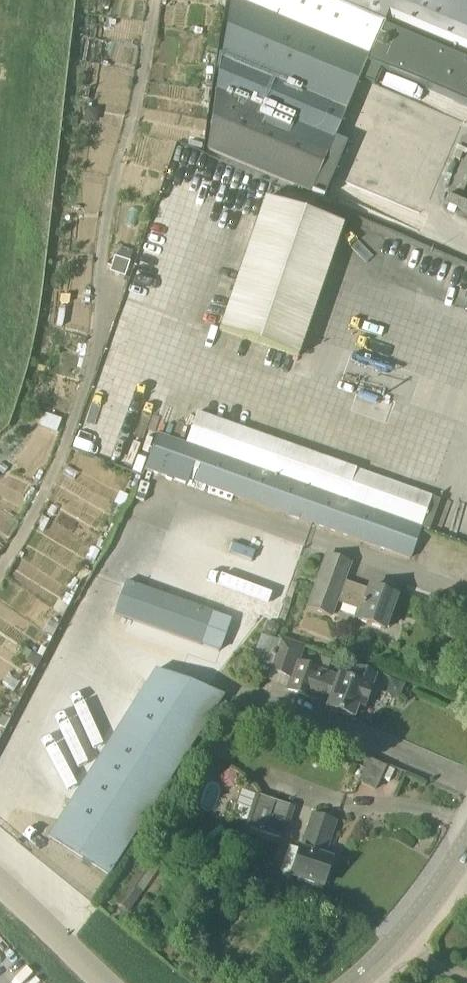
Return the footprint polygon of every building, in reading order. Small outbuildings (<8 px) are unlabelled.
[(7,25),(10,0),(0,0),(0,24),(7,25)] [(207,150),(220,156),(313,192),(324,197),(347,144),(335,139),(360,80),(374,85),(381,70),(466,106),(466,0),(234,0),(229,26),(224,60),(219,88),(207,150)] [(351,179),(368,183),(371,172),(354,168),(351,179)] [(343,226),(265,199),(220,331),(298,358),(343,226)] [(130,262),(115,257),(110,272),(125,278),(130,262)] [(222,423),(198,414),(187,444),(212,453),(222,423)] [(212,453),(187,444),(158,433),(144,470),(186,485),(188,479),(410,559),(421,529),(375,513),(344,501),(212,453)] [(421,529),(421,528),(429,531),(440,501),(355,470),(344,501),(375,513),(421,529)] [(327,556),(308,609),(331,617),(336,602),(358,610),(355,617),(359,618),(358,621),(385,630),(386,627),(389,628),(393,617),(390,616),(396,598),(369,589),(369,591),(343,582),(350,564),(327,556)] [(269,575),(252,569),(246,586),(263,592),(269,575)] [(125,584),(115,614),(222,653),(233,622),(125,584)] [(319,670),(296,661),(302,645),(278,637),(266,671),(290,679),(286,690),(309,699),(310,698),(328,705),(327,709),(353,718),(357,706),(364,709),(375,676),(354,668),(349,681),(338,677),(338,678),(319,671),(319,670)] [(110,875),(223,695),(154,670),(49,836),(110,875)] [(358,783),(375,791),(386,767),(368,759),(358,783)] [(291,807),(259,796),(240,791),(236,804),(254,810),(248,828),(265,833),(280,839),(291,807)] [(281,871),(292,875),(291,876),(323,887),(324,885),(326,885),(330,873),(328,872),(332,861),(324,858),(336,822),(313,815),(301,851),(300,850),(299,852),(289,848),(281,871)] [(146,860),(117,903),(130,913),(160,869),(146,860)]
